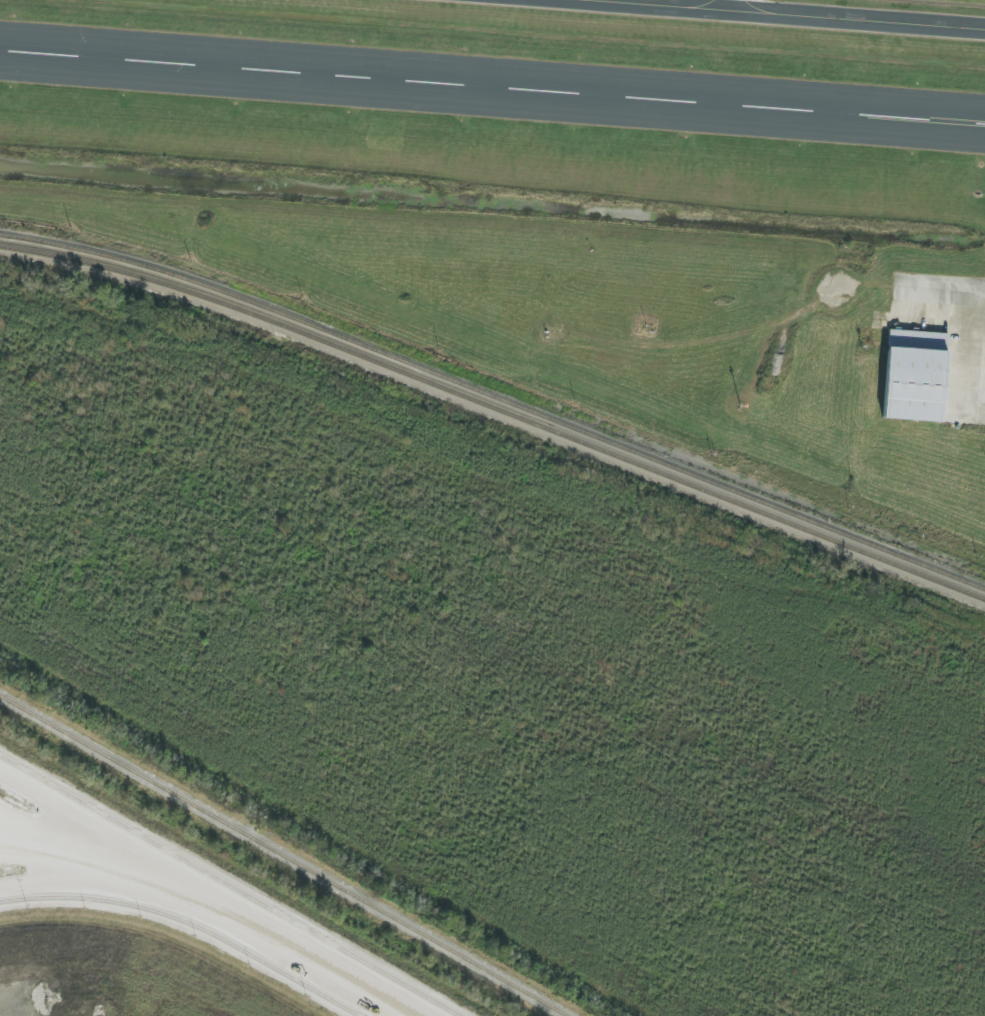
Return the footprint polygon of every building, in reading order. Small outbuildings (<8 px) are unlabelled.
[(886,329),(890,330),(946,334),(940,423),(884,419),(879,419),(886,329)]
